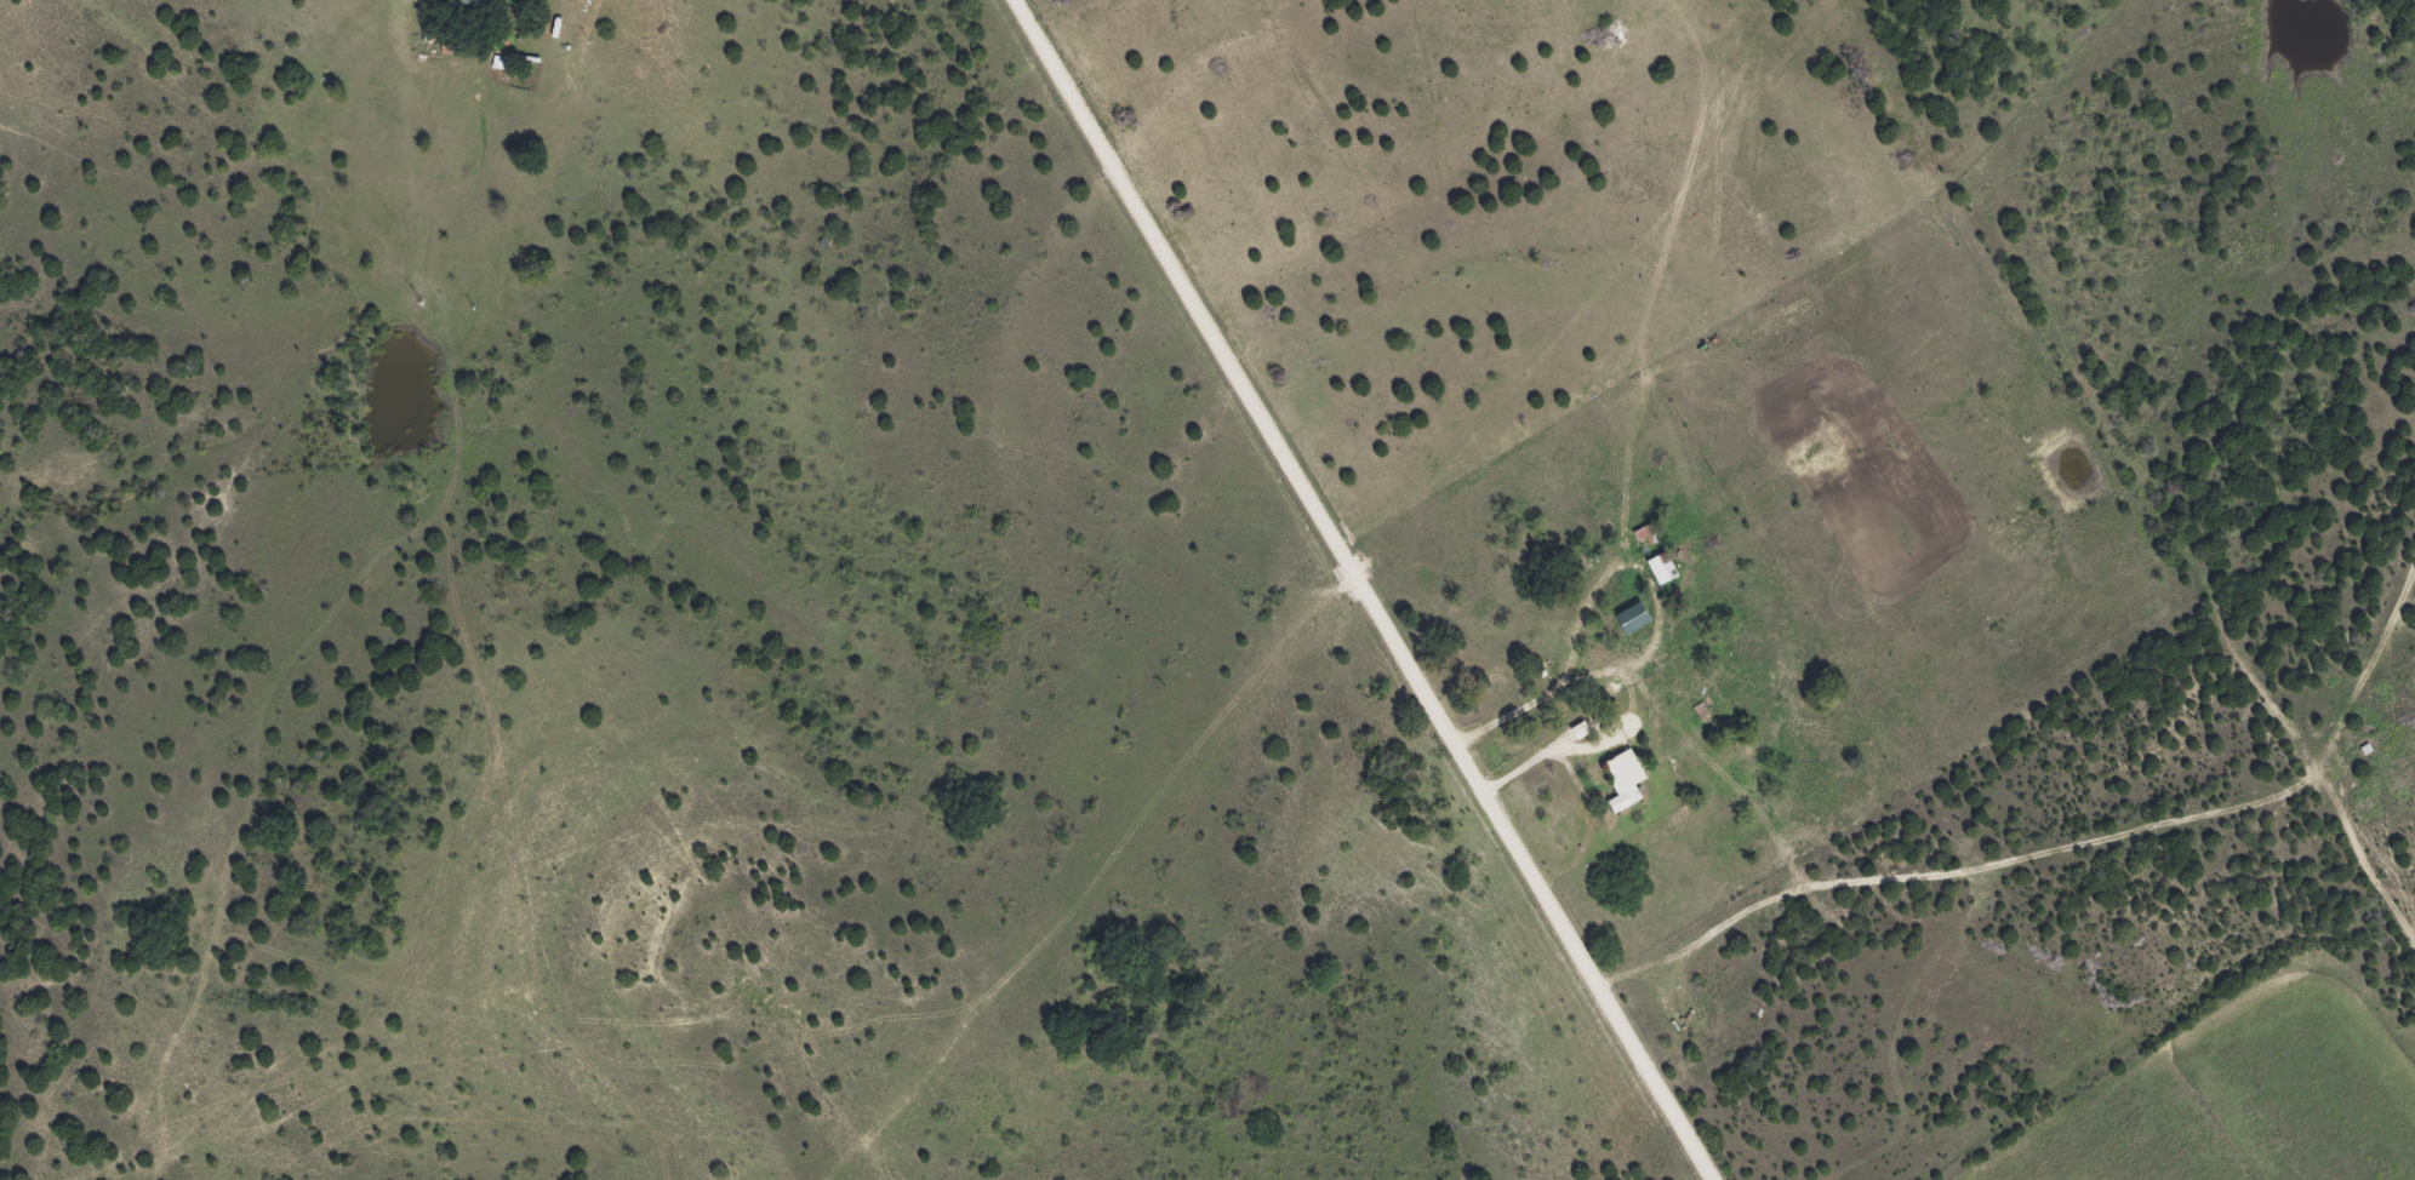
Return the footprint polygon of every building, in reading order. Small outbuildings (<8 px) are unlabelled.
[(494,0),(448,0),(448,4),(493,9),(494,0)] [(1634,530),(1643,549),(1661,541),(1652,522),(1634,530)] [(1649,557),(1660,583),(1679,575),(1668,549),(1649,557)] [(1604,762),(1620,794),(1609,799),(1615,812),(1644,799),(1622,753),(1604,762)]
